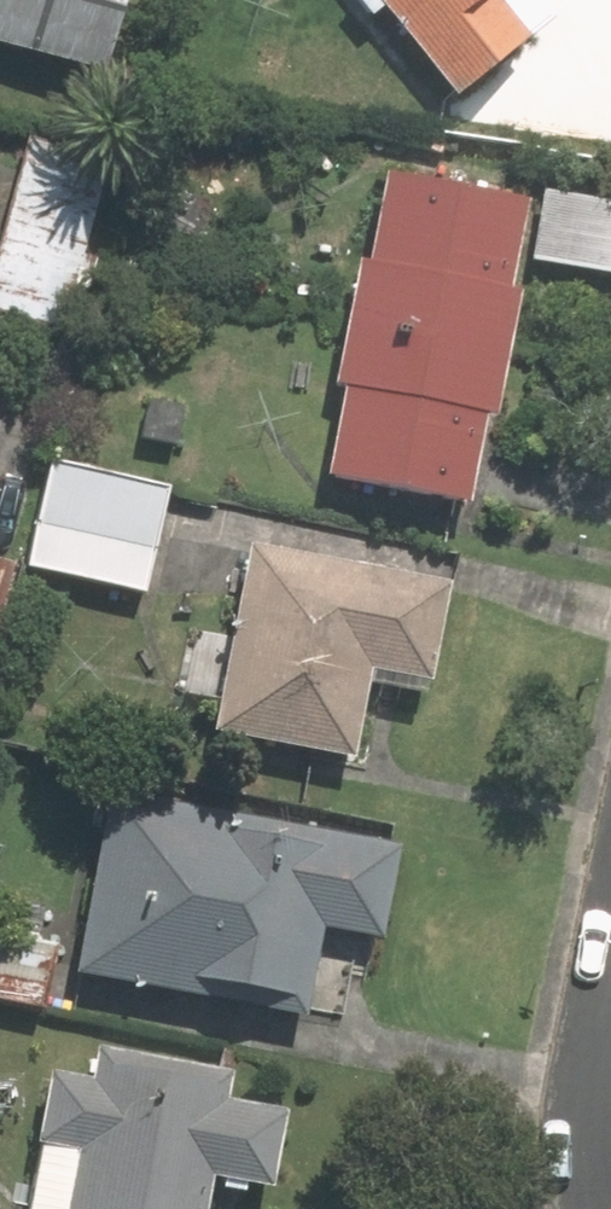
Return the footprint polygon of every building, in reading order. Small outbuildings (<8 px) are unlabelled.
[(116,73),(136,0),(0,0),(0,41),(116,73)] [(386,8),(457,95),(535,31),(510,0),(361,0),(375,17),(386,8)] [(28,136),(0,254),(0,314),(72,331),(113,155),(28,136)] [(530,262),(610,277),(610,199),(545,186),(542,202),(388,173),(371,259),(357,257),(332,386),(347,389),(330,475),(484,504),(530,262)] [(54,454),(29,569),(147,595),(173,480),(54,454)] [(199,628),(185,695),(219,702),(213,731),(360,761),(375,684),(435,696),(455,596),(468,598),(471,582),(252,538),(233,635),(199,628)] [(0,560),(0,607),(13,564),(0,560)] [(82,972),(307,1010),(321,928),(382,939),(399,841),(112,792),(82,972)] [(0,931),(0,996),(47,1006),(60,944),(0,931)] [(94,1076),(50,1070),(32,1208),(216,1208),(219,1184),(279,1192),(291,1106),(231,1098),(234,1069),(98,1051),(94,1076)]
